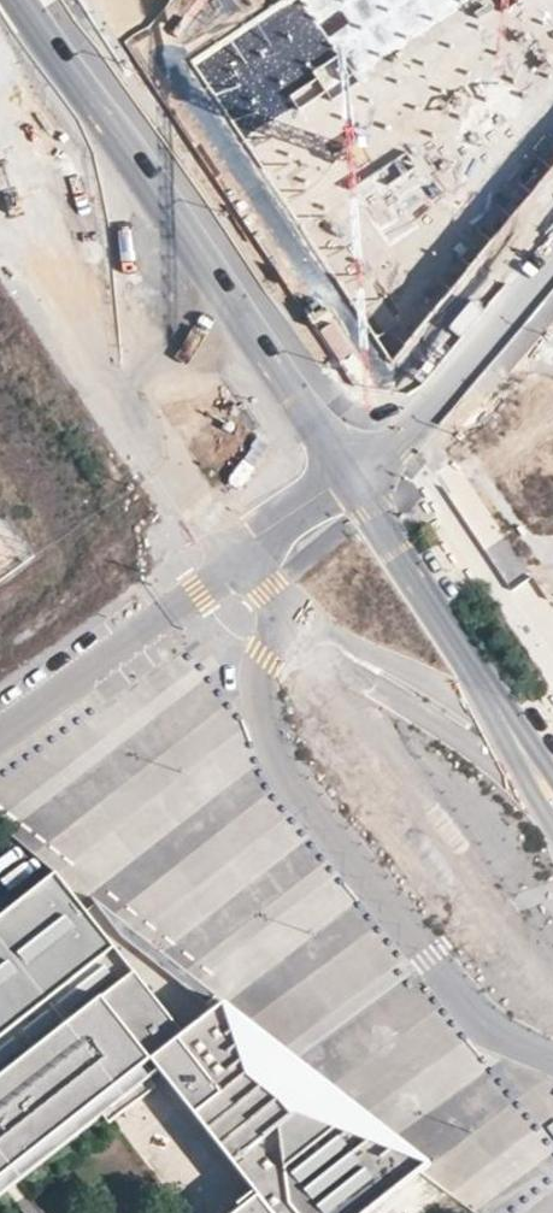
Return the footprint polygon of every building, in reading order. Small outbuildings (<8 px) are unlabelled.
[(186,62),(262,170),(514,7),(508,0),(282,0),(186,62)] [(296,216),(382,360),(552,175),(552,55),(296,216)] [(452,449),(491,517),(552,516),(552,328),(452,449)] [(15,1173),(155,1064),(163,1074),(197,1118),(251,1076),(228,1006),(187,1038),(61,876),(0,923),(0,1154),(15,1173)] [(218,998),(93,901),(123,940),(208,1007),(218,998)] [(305,1066),(228,1006),(251,1076),(275,1094),(300,1114),(432,1165),(305,1066)] [(163,1074),(155,1064),(15,1173),(0,1185),(0,1201),(163,1074)] [(235,1165),(300,1114),(275,1094),(251,1076),(197,1118),(235,1165)] [(421,1173),(432,1165),(300,1114),(235,1165),(257,1193),(240,1207),(244,1212),(242,1212),(371,1212),(421,1173)] [(0,1154),(0,1185),(15,1173),(0,1154)]
